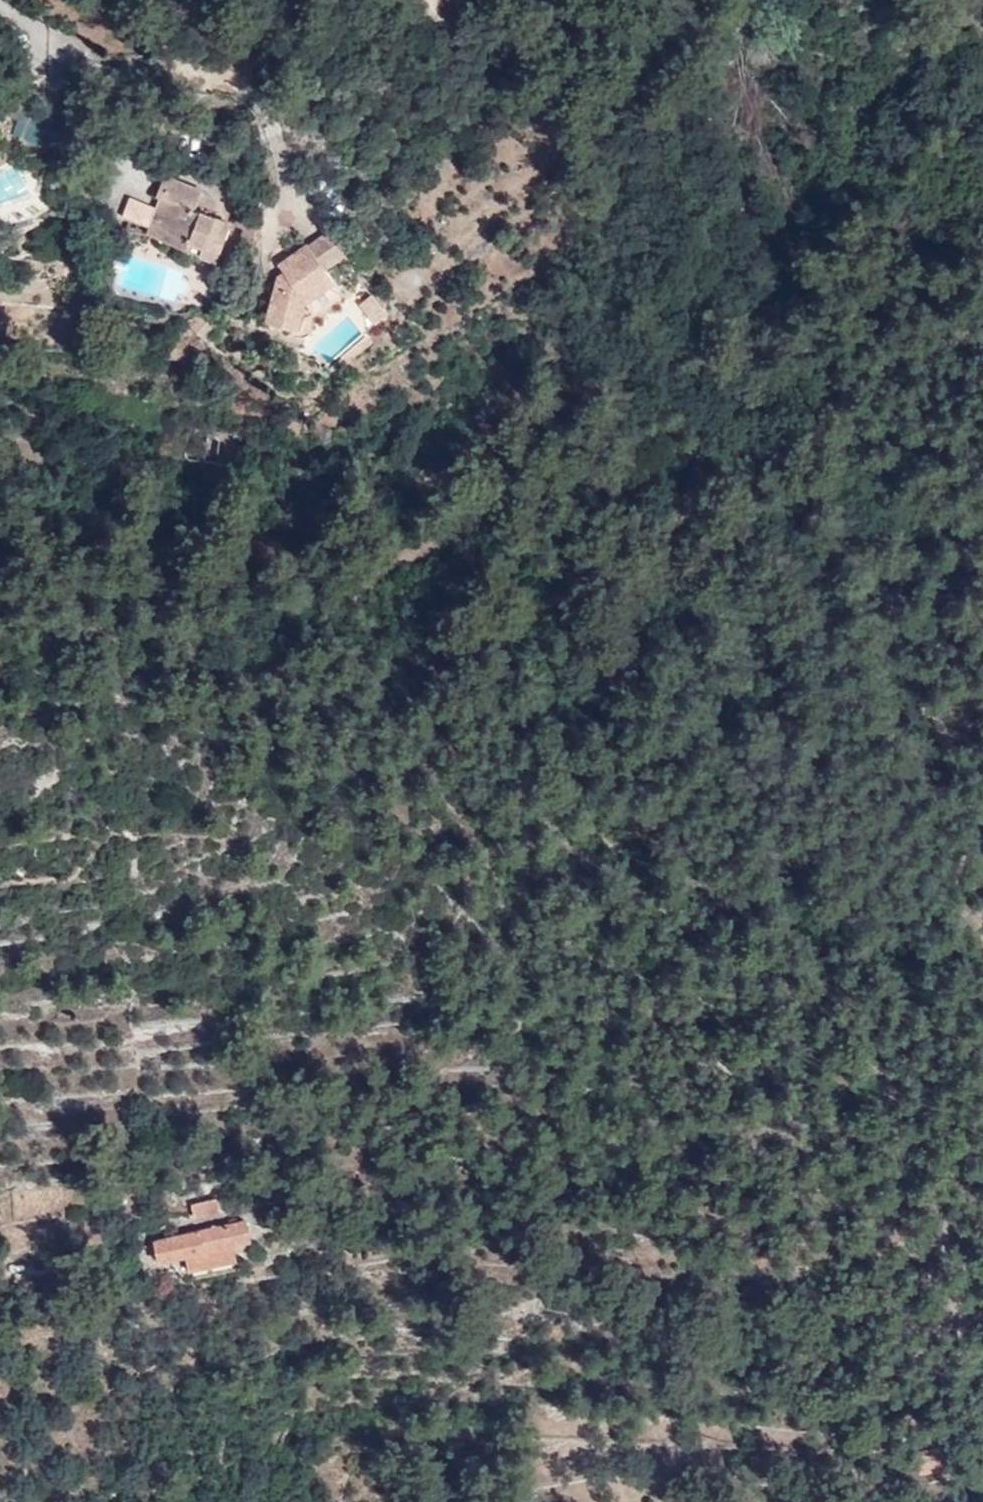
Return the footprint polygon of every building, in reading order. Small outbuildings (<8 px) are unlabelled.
[(21,110),(14,138),(45,146),(52,118),(21,110)] [(172,203),(159,237),(216,258),(229,223),(194,210),(201,191),(162,177),(155,195),(160,198),(172,203)] [(147,232),(159,237),(172,203),(160,198),(156,209),(149,227),(147,232)] [(122,217),(149,227),(156,209),(128,199),(122,217)] [(305,244),(286,258),(292,266),(283,272),(276,277),(264,320),(293,329),(298,313),(303,315),(306,315),(339,290),(305,244)] [(292,266),(286,258),(277,264),(283,272),(292,266)] [(373,322),(385,312),(366,295),(358,304),(373,322)] [(299,330),(303,315),(298,313),(293,329),(299,330)] [(369,342),(364,337),(340,358),(344,362),(369,342)] [(194,1223),(223,1217),(219,1198),(190,1204),(194,1223)] [(184,1255),(228,1248),(248,1244),(244,1222),(149,1240),(154,1261),(184,1255)] [(230,1260),(228,1248),(184,1255),(187,1267),(230,1260)]
